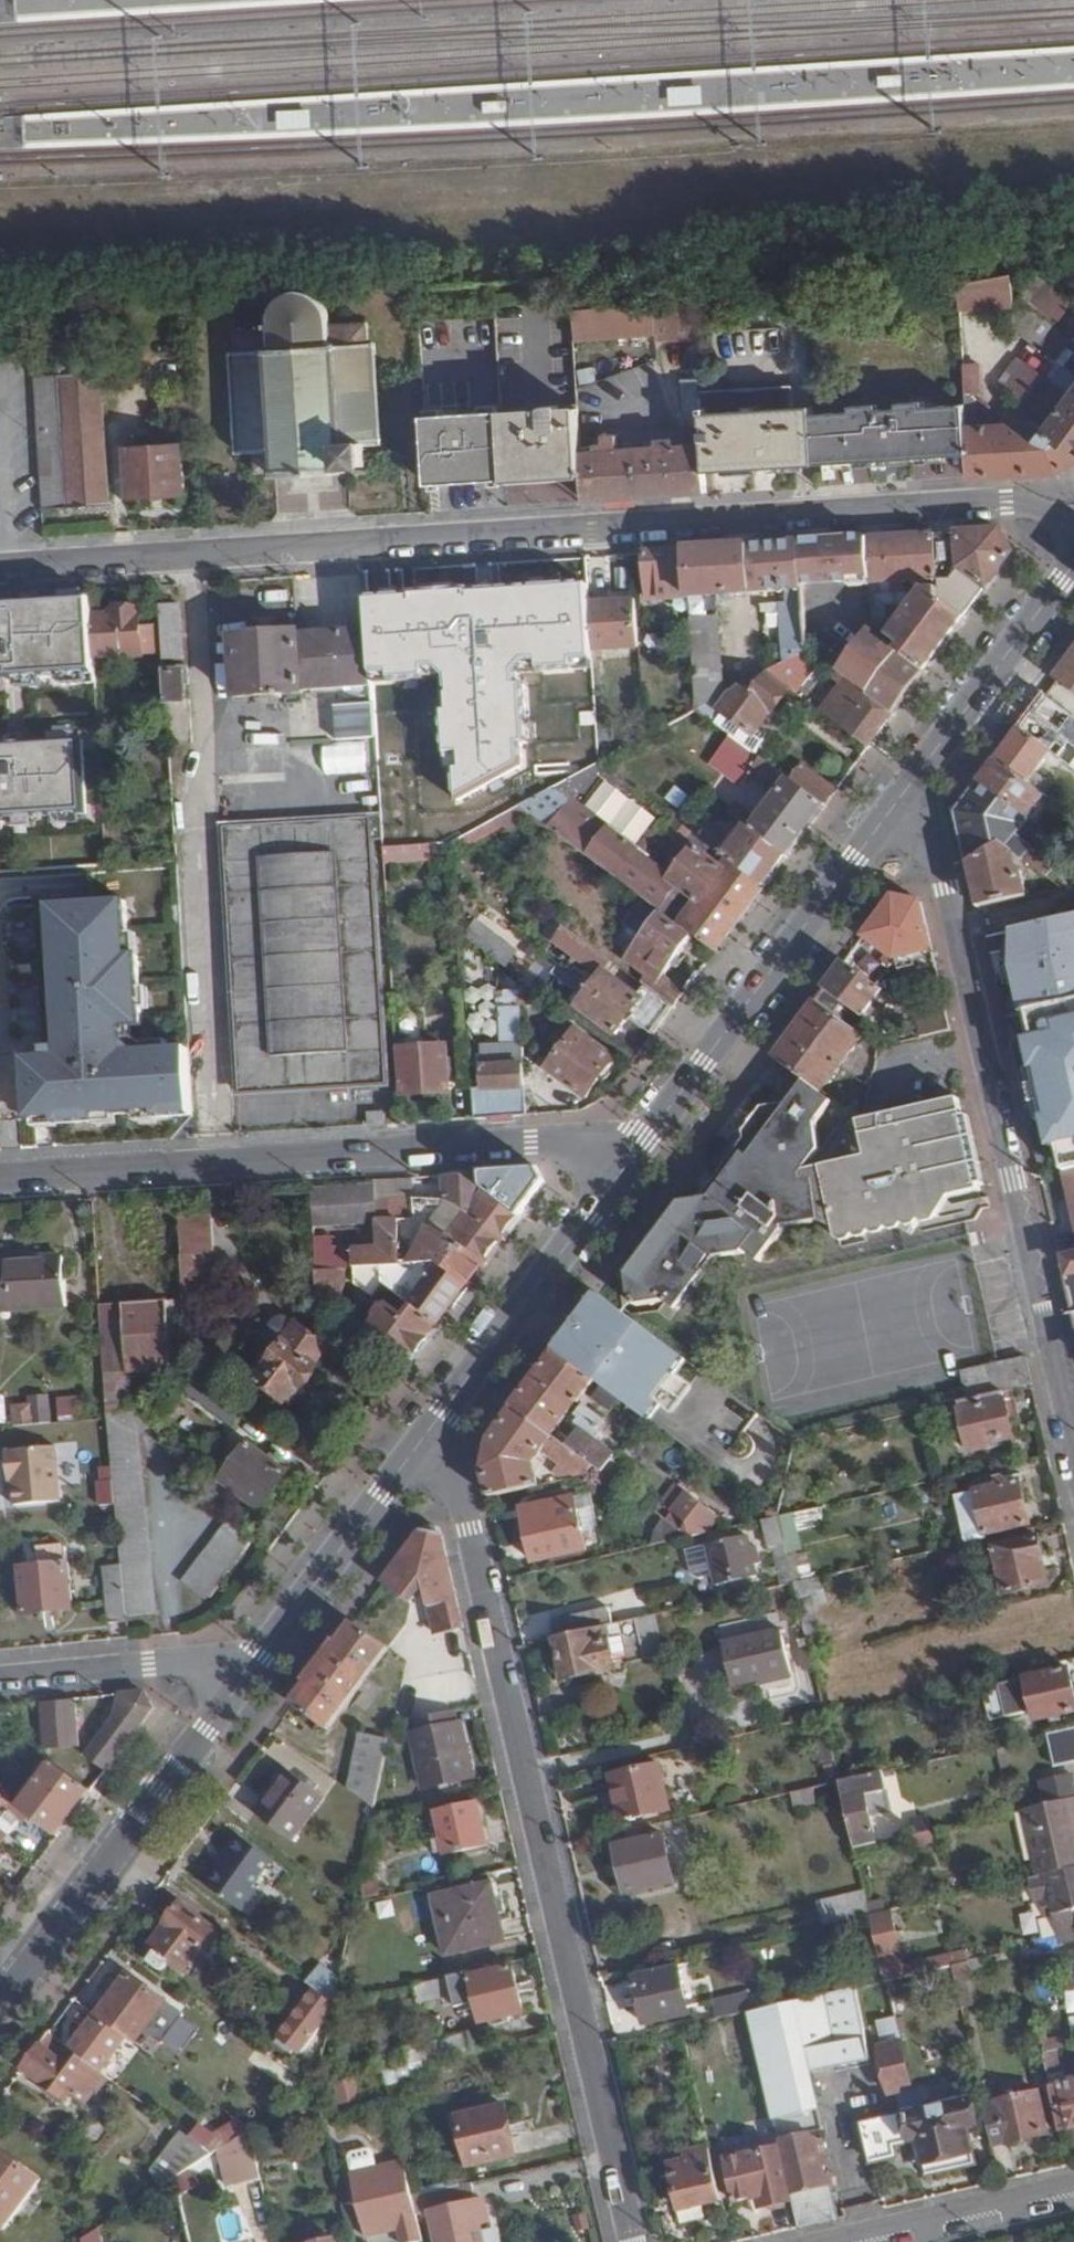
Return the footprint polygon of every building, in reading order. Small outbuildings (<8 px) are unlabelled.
[(1014,299),(1012,276),(957,286),(959,312),(1014,309),(1014,299)] [(1060,323),(1073,310),(1073,302),(1056,281),(1037,297),(1060,323)] [(234,453),(257,452),(258,472),(277,472),(277,478),(295,477),(295,472),(330,470),(330,473),(346,473),(346,468),(365,466),(365,446),(384,445),(378,342),(374,342),(372,323),(334,325),(321,302),(307,295),(295,294),(280,301),(270,313),(268,329),(231,332),(230,353),(228,353),(234,453)] [(1056,329),(1014,299),(1014,309),(1015,332),(1041,351),(1052,335),(1056,329)] [(696,304),(653,307),(655,337),(656,343),(698,340),(696,304)] [(653,307),(574,312),(575,342),(630,338),(641,338),(655,337),(653,307)] [(1066,369),(1073,357),(1073,352),(1052,335),(1041,351),(1066,369)] [(34,361),(44,509),(111,505),(100,359),(81,359),(80,341),(61,342),(61,361),(34,361)] [(1022,399),(1042,374),(1020,357),(1001,383),(1022,399)] [(963,363),(965,391),(980,389),(979,363),(963,363)] [(1066,369),(1055,383),(1072,397),(1047,432),(1073,453),(1073,375),(1066,369)] [(1028,418),(1055,383),(1042,374),(1022,399),(1015,408),(1028,418)] [(585,503),(708,495),(706,475),(702,400),(700,381),(683,383),(688,452),(671,453),(670,446),(658,447),(659,455),(619,456),(619,443),(604,443),(604,451),(604,458),(582,459),(583,479),(585,503)] [(1073,466),(1073,453),(1047,432),(1037,444),(1009,424),(990,424),(989,408),(965,391),(966,409),(970,459),(971,480),(1061,475),(1073,466)] [(706,475),(816,468),(812,418),(812,411),(793,412),(792,394),(702,400),(706,475)] [(507,483),(583,479),(582,459),(582,452),(579,414),(562,414),(562,409),(545,410),(545,415),(502,417),(507,483)] [(816,468),(970,459),(966,409),(812,418),(816,468)] [(490,485),(507,483),(502,417),(502,415),(486,416),(490,485)] [(422,419),(427,489),(490,485),(486,416),(422,419)] [(129,449),(133,498),(185,495),(182,444),(129,449)] [(938,536),(941,581),(941,591),(943,599),(968,618),(1017,556),(1000,532),(938,536)] [(874,581),(875,583),(906,582),(941,581),(938,536),(916,538),(916,541),(890,542),(890,539),(872,540),(873,557),(874,581)] [(860,558),(873,557),(872,540),(858,541),(859,545),(851,546),(847,542),(829,543),(831,567),(852,566),(860,558)] [(805,586),(874,581),(873,557),(860,558),(852,566),(831,567),(829,543),(803,544),(805,586)] [(809,647),(805,586),(803,544),(689,552),(691,599),(799,592),(800,603),(777,605),(777,611),(783,613),(785,662),(811,648),(809,647)] [(691,599),(689,552),(649,555),(652,601),(691,599)] [(875,583),(875,594),(906,593),(906,582),(875,583)] [(551,587),(550,584),(528,585),(531,627),(550,627),(551,635),(563,635),(563,624),(571,624),(569,586),(551,587)] [(929,592),(893,639),(931,667),(968,618),(943,599),(941,591),(929,592)] [(906,593),(875,594),(877,628),(886,634),(891,626),(887,622),(889,608),(911,606),(911,599),(919,598),(919,592),(906,593)] [(93,600),(23,604),(23,609),(94,605),(93,600)] [(431,600),(369,604),(371,631),(374,673),(435,669),(431,600)] [(639,603),(593,605),(596,652),(641,649),(639,603)] [(0,606),(0,679),(19,678),(18,671),(30,670),(30,677),(64,675),(65,683),(98,680),(97,659),(94,618),(94,605),(23,609),(23,604),(0,606)] [(514,672),(510,608),(496,609),(497,606),(478,607),(476,612),(457,613),(459,667),(482,666),(482,654),(497,654),(499,673),(514,672)] [(177,607),(160,607),(163,662),(180,661),(177,607)] [(121,617),(94,618),(97,659),(158,654),(157,629),(143,630),(141,612),(121,613),(121,617)] [(720,618),(692,620),(698,708),(699,709),(724,695),(720,618)] [(302,635),(306,694),(375,690),(374,673),(371,631),(302,635)] [(842,672),(896,713),(927,672),(878,636),(873,632),(865,642),(842,672)] [(306,694),(302,635),(236,639),(239,700),(306,696),(306,694)] [(825,659),(811,648),(785,662),(772,670),(793,685),(797,691),(800,693),(819,666),(825,659)] [(1056,681),(1073,695),(1073,657),(1056,681)] [(831,674),(836,667),(825,659),(819,666),(831,674)] [(896,713),(842,672),(836,667),(831,674),(842,681),(821,709),(871,747),(896,713)] [(183,668),(164,669),(169,744),(191,743),(188,703),(185,703),(184,685),(183,668)] [(724,695),(699,709),(734,735),(745,743),(753,732),(755,734),(774,710),(775,711),(791,689),(772,675),(768,679),(762,674),(724,695)] [(1019,730),(1062,762),(1073,771),(1073,718),(1045,695),(1019,730)] [(379,746),(376,711),(337,714),(340,748),(379,746)] [(1019,730),(995,761),(1047,799),(1054,791),(1034,774),(1046,760),(1056,768),(1062,762),(1019,730)] [(745,743),(734,735),(713,763),(743,785),(750,775),(769,790),(766,795),(775,802),(769,810),(764,807),(761,811),(766,815),(754,829),(790,856),(828,806),(794,780),(745,743)] [(0,743),(0,818),(90,813),(85,738),(0,743)] [(956,813),(967,860),(995,848),(1001,852),(1034,877),(1046,861),(1007,832),(1020,814),(1027,819),(1047,799),(995,761),(956,813)] [(522,794),(523,806),(540,796),(581,774),(575,764),(522,794)] [(828,806),(838,792),(803,767),(794,780),(828,806)] [(540,796),(523,806),(530,812),(663,911),(679,888),(700,904),(683,926),(718,953),(767,887),(703,838),(696,832),(675,817),(666,830),(687,845),(690,842),(698,849),(675,879),(642,854),(642,851),(574,801),(564,814),(540,796)] [(732,813),(747,824),(754,815),(739,805),(732,813)] [(523,806),(497,820),(503,827),(513,834),(530,812),(523,806)] [(240,1090),(388,1082),(370,818),(223,826),(240,1090)] [(696,832),(703,838),(714,825),(706,818),(696,832)] [(497,820),(455,844),(464,850),(503,827),(497,820)] [(118,822),(107,823),(109,845),(119,843),(118,822)] [(749,833),(752,828),(747,824),(743,829),(749,833)] [(767,887),(790,856),(754,829),(752,828),(749,833),(743,829),(734,840),(714,825),(703,838),(767,887)] [(428,843),(384,845),(385,862),(428,860),(428,843)] [(995,848),(967,860),(978,909),(1019,899),(1013,875),(997,862),(1001,852),(995,848)] [(131,890),(57,895),(68,1048),(34,1050),(38,1106),(197,1095),(193,1038),(133,1042),(131,1017),(150,1016),(145,946),(135,946),(131,890)] [(1019,899),(978,909),(983,930),(1038,917),(1034,896),(1019,899)] [(897,897),(867,937),(899,963),(911,961),(909,954),(930,948),(920,902),(897,897)] [(649,988),(677,1008),(687,995),(666,979),(694,941),(661,916),(629,960),(651,977),(646,986),(649,988)] [(1034,925),(1037,939),(1039,947),(1018,951),(1027,990),(1049,987),(1051,992),(1073,988),(1073,982),(1073,979),(1073,943),(1066,944),(1064,934),(1073,932),(1073,916),(1061,919),(1034,925)] [(474,917),(460,935),(502,967),(516,949),(474,917)] [(618,965),(554,917),(545,930),(590,964),(592,969),(597,966),(614,970),(618,965)] [(909,954),(911,961),(913,969),(934,963),(930,948),(909,954)] [(568,957),(562,965),(656,1036),(668,1020),(641,999),(610,975),(603,983),(568,957)] [(890,989),(853,961),(825,998),(868,1031),(877,1019),(871,1013),(890,989)] [(656,1036),(562,965),(557,971),(563,977),(548,997),(636,1063),(656,1036)] [(541,992),(532,985),(524,995),(534,1003),(541,992)] [(649,988),(641,999),(668,1020),(677,1008),(649,988)] [(868,1031),(825,998),(782,1055),(812,1078),(826,1088),(868,1031)] [(1021,1015),(1027,1041),(1073,1031),(1073,1003),(1021,1015)] [(949,1031),(945,1013),(912,1021),(916,1038),(947,1032),(949,1031)] [(425,1018),(396,1019),(398,1051),(404,1051),(406,1095),(450,1093),(448,1049),(426,1048),(425,1018)] [(552,1072),(587,1098),(616,1060),(565,1022),(541,1054),(557,1065),(552,1072)] [(1027,1041),(1033,1069),(1036,1068),(1042,1095),(1073,1088),(1073,1031),(1027,1041)] [(475,1088),(477,1117),(528,1114),(523,1042),(518,1043),(518,1055),(500,1056),(499,1050),(488,1050),(488,1057),(483,1057),(484,1069),(482,1069),(482,1088),(475,1088)] [(1026,1070),(1032,1098),(1042,1095),(1036,1068),(1033,1069),(1026,1070)] [(748,1133),(751,1139),(710,1199),(690,1199),(631,1277),(639,1308),(668,1305),(682,1314),(725,1257),(750,1255),(755,1251),(766,1260),(789,1226),(800,1227),(829,1222),(824,1181),(813,1181),(810,1168),(827,1149),(826,1122),(840,1102),(813,1081),(793,1104),(769,1107),(748,1133)] [(1042,1095),(1048,1119),(1045,1119),(1051,1149),(1061,1147),(1066,1174),(1073,1172),(1073,1088),(1042,1095)] [(1048,1119),(1042,1095),(1032,1098),(1038,1121),(1045,1119),(1048,1119)] [(962,1097),(861,1119),(868,1154),(822,1164),(839,1242),(938,1221),(946,1208),(955,1195),(982,1189),(962,1097)] [(540,1169),(487,1173),(487,1191),(521,1215),(545,1182),(540,1169)] [(1062,1175),(1073,1232),(1073,1172),(1066,1174),(1062,1175)] [(487,1173),(447,1176),(446,1202),(459,1203),(463,1206),(503,1238),(521,1215),(487,1191),(487,1173)] [(409,1179),(373,1179),(373,1197),(409,1197),(409,1179)] [(371,1184),(310,1186),(311,1225),(373,1224),(371,1184)] [(409,1199),(376,1198),(376,1205),(394,1205),(394,1213),(409,1213),(409,1199)] [(435,1212),(429,1222),(431,1223),(451,1234),(486,1261),(503,1238),(463,1206),(460,1211),(462,1213),(455,1223),(435,1212)] [(209,1214),(180,1215),(184,1284),(202,1282),(214,1281),(209,1214)] [(402,1263),(399,1217),(378,1218),(379,1243),(356,1245),(355,1266),(360,1265),(402,1263)] [(431,1223),(414,1262),(435,1260),(468,1286),(486,1261),(451,1234),(431,1223)] [(65,1257),(0,1261),(0,1326),(19,1324),(18,1309),(68,1305),(65,1257)] [(414,1262),(402,1263),(360,1265),(377,1278),(417,1309),(438,1325),(468,1286),(435,1260),(414,1262)] [(355,1266),(338,1267),(345,1273),(368,1291),(377,1278),(360,1265),(355,1266)] [(338,1267),(318,1269),(320,1298),(335,1310),(345,1273),(338,1267)] [(202,1282),(184,1284),(185,1299),(187,1317),(204,1316),(202,1282)] [(674,1350),(584,1282),(540,1339),(637,1412),(649,1397),(642,1392),(674,1350)] [(187,1317),(185,1299),(170,1300),(175,1368),(190,1367),(187,1317)] [(170,1300),(125,1303),(130,1371),(175,1368),(170,1300)] [(125,1303),(102,1305),(110,1417),(133,1404),(130,1371),(125,1303)] [(380,1317),(367,1334),(409,1365),(438,1325),(417,1309),(408,1318),(391,1305),(386,1305),(379,1315),(380,1317)] [(257,1378),(286,1400),(295,1406),(306,1406),(314,1395),(314,1383),(311,1381),(320,1368),(315,1364),(328,1346),(299,1324),(283,1344),(278,1340),(268,1353),(274,1357),(257,1378)] [(969,1400),(1014,1389),(1031,1385),(1025,1357),(963,1372),(969,1400)] [(586,1382),(553,1359),(515,1409),(588,1462),(603,1473),(614,1456),(594,1440),(606,1423),(579,1404),(586,1382)] [(244,1412),(190,1371),(176,1379),(235,1424),(244,1412)] [(969,1400),(963,1401),(973,1445),(987,1443),(986,1440),(1012,1434),(1010,1419),(1020,1416),(1014,1389),(969,1400)] [(57,1415),(86,1413),(85,1397),(56,1399),(57,1415)] [(27,1405),(29,1424),(40,1422),(40,1400),(27,1400),(27,1405)] [(133,1404),(110,1417),(110,1418),(123,1564),(127,1615),(157,1612),(140,1435),(155,1425),(138,1401),(133,1404)] [(11,1405),(12,1425),(29,1424),(27,1405),(11,1405)] [(588,1462),(515,1409),(491,1441),(484,1470),(490,1496),(538,1485),(534,1462),(544,1450),(578,1474),(588,1462)] [(57,1445),(6,1449),(8,1471),(13,1470),(14,1479),(16,1503),(61,1500),(57,1445)] [(261,1508),(287,1473),(249,1445),(224,1480),(261,1508)] [(109,1466),(96,1466),(96,1478),(108,1478),(109,1466)] [(999,1487),(1020,1481),(1022,1480),(1021,1474),(998,1479),(999,1487)] [(1026,1503),(1020,1481),(999,1487),(998,1479),(988,1482),(985,1490),(976,1491),(982,1513),(987,1534),(1028,1525),(1027,1520),(1032,1519),(1029,1503),(1026,1503)] [(110,1480),(94,1480),(94,1503),(110,1503),(110,1480)] [(674,1513),(686,1497),(675,1489),(663,1505),(674,1513)] [(982,1513),(976,1491),(957,1496),(963,1518),(982,1513)] [(592,1492),(575,1496),(583,1528),(599,1525),(592,1492)] [(674,1513),(668,1521),(689,1537),(708,1533),(720,1518),(688,1494),(686,1497),(674,1513)] [(583,1528),(575,1496),(553,1501),(554,1508),(524,1514),(535,1562),(588,1550),(583,1528)] [(812,1509),(795,1513),(798,1530),(815,1527),(812,1509)] [(795,1513),(778,1517),(785,1548),(801,1543),(798,1530),(795,1513)] [(967,1538),(987,1534),(982,1513),(963,1518),(967,1538)] [(668,1521),(659,1515),(657,1544),(689,1537),(668,1521)] [(785,1548),(778,1517),(764,1520),(770,1546),(772,1547),(782,1586),(793,1583),(785,1548)] [(208,1600),(252,1540),(230,1523),(185,1583),(208,1600)] [(1036,1535),(1036,1527),(993,1537),(1003,1582),(1000,1584),(1003,1593),(1049,1583),(1044,1559),(1045,1557),(1041,1537),(1036,1535)] [(421,1530),(381,1584),(407,1604),(422,1587),(426,1587),(435,1633),(462,1627),(440,1534),(421,1530)] [(759,1563),(755,1546),(748,1547),(746,1536),(708,1545),(710,1559),(703,1561),(705,1575),(713,1574),(717,1586),(755,1576),(753,1565),(759,1563)] [(801,1543),(785,1548),(793,1583),(823,1577),(813,1540),(801,1543)] [(40,1564),(21,1566),(26,1611),(72,1608),(67,1561),(65,1561),(64,1544),(38,1546),(40,1564)] [(127,1615),(123,1564),(106,1565),(112,1621),(128,1620),(127,1615)] [(554,1621),(557,1638),(605,1627),(613,1625),(609,1609),(554,1621)] [(629,1664),(664,1656),(655,1615),(619,1624),(629,1664)] [(387,1648),(352,1622),(292,1703),(325,1730),(387,1648)] [(605,1627),(615,1667),(629,1664),(619,1624),(613,1625),(605,1627)] [(605,1627),(557,1638),(563,1665),(558,1666),(561,1680),(615,1667),(605,1627)] [(792,1671),(781,1630),(724,1644),(733,1685),(792,1671)] [(804,1669),(813,1667),(809,1650),(808,1646),(800,1647),(804,1669)] [(1068,1670),(1028,1681),(1038,1721),(1073,1712),(1073,1697),(1068,1670)] [(142,1691),(112,1694),(114,1702),(120,1705),(87,1752),(106,1767),(151,1707),(142,1691)] [(80,1743),(76,1699),(41,1703),(45,1746),(80,1743)] [(457,1722),(453,1711),(411,1722),(413,1733),(413,1735),(426,1787),(473,1776),(460,1722),(457,1722)] [(1069,1763),(1062,1731),(1027,1739),(1035,1770),(1069,1763)] [(358,1733),(347,1786),(374,1806),(388,1739),(358,1733)] [(835,1762),(830,1739),(813,1742),(818,1764),(835,1762)] [(90,1789),(53,1760),(18,1806),(57,1834),(90,1789)] [(670,1809),(660,1765),(612,1777),(622,1820),(670,1809)] [(291,1838),(322,1796),(286,1770),(255,1812),(291,1838)] [(1073,1798),(1073,1786),(1071,1771),(1037,1778),(1043,1805),(1072,1798),(1073,1798)] [(892,1810),(883,1772),(839,1782),(843,1797),(855,1848),(877,1842),(871,1815),(892,1810)] [(843,1797),(839,1782),(792,1793),(795,1808),(843,1797)] [(1073,1867),(1073,1807),(1072,1798),(1043,1805),(1024,1809),(1040,1875),(1073,1867)] [(488,1845),(477,1802),(437,1811),(446,1856),(488,1845)] [(915,1834),(928,1831),(925,1816),(912,1819),(915,1834)] [(641,1827),(613,1834),(627,1893),(674,1881),(663,1833),(644,1836),(641,1827)] [(933,1841),(931,1830),(928,1831),(915,1834),(910,1835),(913,1846),(933,1841)] [(234,1835),(217,1857),(223,1861),(215,1870),(203,1886),(237,1912),(253,1891),(249,1887),(269,1860),(234,1835)] [(223,1861),(217,1857),(210,1866),(215,1870),(223,1861)] [(1073,1937),(1073,1867),(1040,1875),(1028,1878),(1034,1899),(1039,1899),(1043,1917),(1052,1914),(1059,1941),(1073,1937)] [(375,1880),(357,1883),(360,1899),(378,1895),(375,1880)] [(506,1941),(491,1883),(433,1897),(446,1956),(506,1941)] [(818,1902),(824,1926),(870,1915),(865,1892),(818,1902)] [(148,1962),(163,1974),(170,1965),(181,1974),(204,1944),(213,1932),(179,1907),(166,1923),(167,1928),(150,1950),(154,1954),(148,1962)] [(907,1976),(892,1909),(870,1915),(886,1981),(907,1976)] [(213,1932),(204,1944),(213,1950),(221,1938),(213,1932)] [(953,1965),(971,1961),(968,1951),(921,1963),(923,1973),(953,1965)] [(511,1963),(469,1972),(480,2021),(523,2011),(511,1963)] [(688,1963),(678,1966),(686,2006),(698,2002),(688,1963)] [(686,2006),(678,1966),(636,1976),(645,2024),(688,2013),(686,2006)] [(308,1985),(314,1990),(333,2003),(337,1981),(319,1967),(308,1985)] [(125,2038),(131,2042),(161,2001),(126,1975),(94,2015),(125,2038)] [(852,1989),(751,2012),(781,2141),(794,2193),(831,2184),(819,2141),(809,2135),(821,2132),(808,2072),(869,2058),(852,1989)] [(301,2055),(331,2015),(333,2003),(314,1990),(275,2043),(291,2054),(296,2050),(301,2055)] [(716,2003),(719,2020),(751,2012),(747,1995),(716,2003)] [(265,2029),(275,2018),(267,2012),(259,2025),(265,2029)] [(125,2038),(94,2015),(68,2049),(99,2072),(125,2038)] [(882,2053),(892,2092),(899,2091),(913,2086),(896,2017),(880,2021),(887,2051),(882,2053)] [(278,2020),(275,2018),(265,2029),(269,2033),(278,2020)] [(1044,2029),(1038,2030),(1041,2042),(1047,2041),(1044,2029)] [(47,2033),(21,2069),(59,2097),(65,2089),(80,2100),(89,2087),(93,2088),(103,2075),(99,2072),(68,2049),(47,2033)] [(404,2049),(407,2064),(472,2050),(468,2034),(404,2049)] [(1058,2050),(1065,2049),(1062,2037),(1047,2041),(1041,2042),(1043,2054),(1058,2050)] [(1063,2071),(1058,2050),(1043,2054),(1048,2075),(1063,2071)] [(353,2076),(331,2080),(335,2105),(358,2101),(353,2076)] [(1061,2129),(1073,2127),(1073,2080),(1066,2081),(1051,2085),(1061,2129)] [(871,2160),(875,2159),(896,2155),(893,2143),(919,2137),(927,2171),(974,2160),(966,2121),(977,2119),(972,2096),(919,2108),(913,2086),(899,2091),(905,2113),(863,2122),(871,2160)] [(985,2101),(995,2146),(1044,2134),(1038,2109),(1042,2108),(1036,2086),(995,2095),(996,2099),(985,2101)] [(516,2154),(503,2106),(457,2117),(469,2165),(516,2154)] [(187,2138),(208,2154),(218,2148),(247,2129),(233,2119),(211,2133),(199,2124),(187,2138)] [(227,2185),(259,2177),(247,2129),(218,2148),(227,2185)] [(158,2187),(171,2179),(208,2154),(187,2138),(179,2132),(149,2171),(158,2187)] [(723,2198),(711,2146),(687,2152),(690,2158),(674,2163),(681,2196),(684,2209),(702,2204),(723,2198)] [(344,2150),(344,2169),(370,2168),(369,2149),(344,2150)] [(790,2200),(777,2149),(727,2160),(737,2202),(766,2195),(769,2205),(790,2200)] [(23,2197),(36,2181),(0,2154),(0,2180),(23,2197)] [(421,2241),(414,2214),(410,2196),(402,2161),(349,2174),(363,2240),(395,2231),(400,2241),(420,2241),(421,2241)] [(188,2169),(177,2176),(176,2188),(180,2189),(185,2189),(196,2181),(188,2169)] [(23,2197),(0,2180),(0,2228),(23,2197)] [(470,2183),(410,2196),(414,2214),(429,2211),(437,2241),(486,2241),(481,2223),(485,2221),(480,2199),(474,2200),(470,2183)] [(802,2228),(838,2219),(839,2219),(831,2184),(794,2193),(802,2228)] [(684,2209),(681,2196),(676,2197),(683,2222),(704,2218),(702,2204),(684,2209)] [(586,2211),(571,2214),(574,2229),(589,2226),(586,2211)] [(79,2241),(100,2241),(97,2227),(78,2239),(79,2241)] [(328,2230),(309,2235),(310,2241),(331,2241),(328,2230)]
